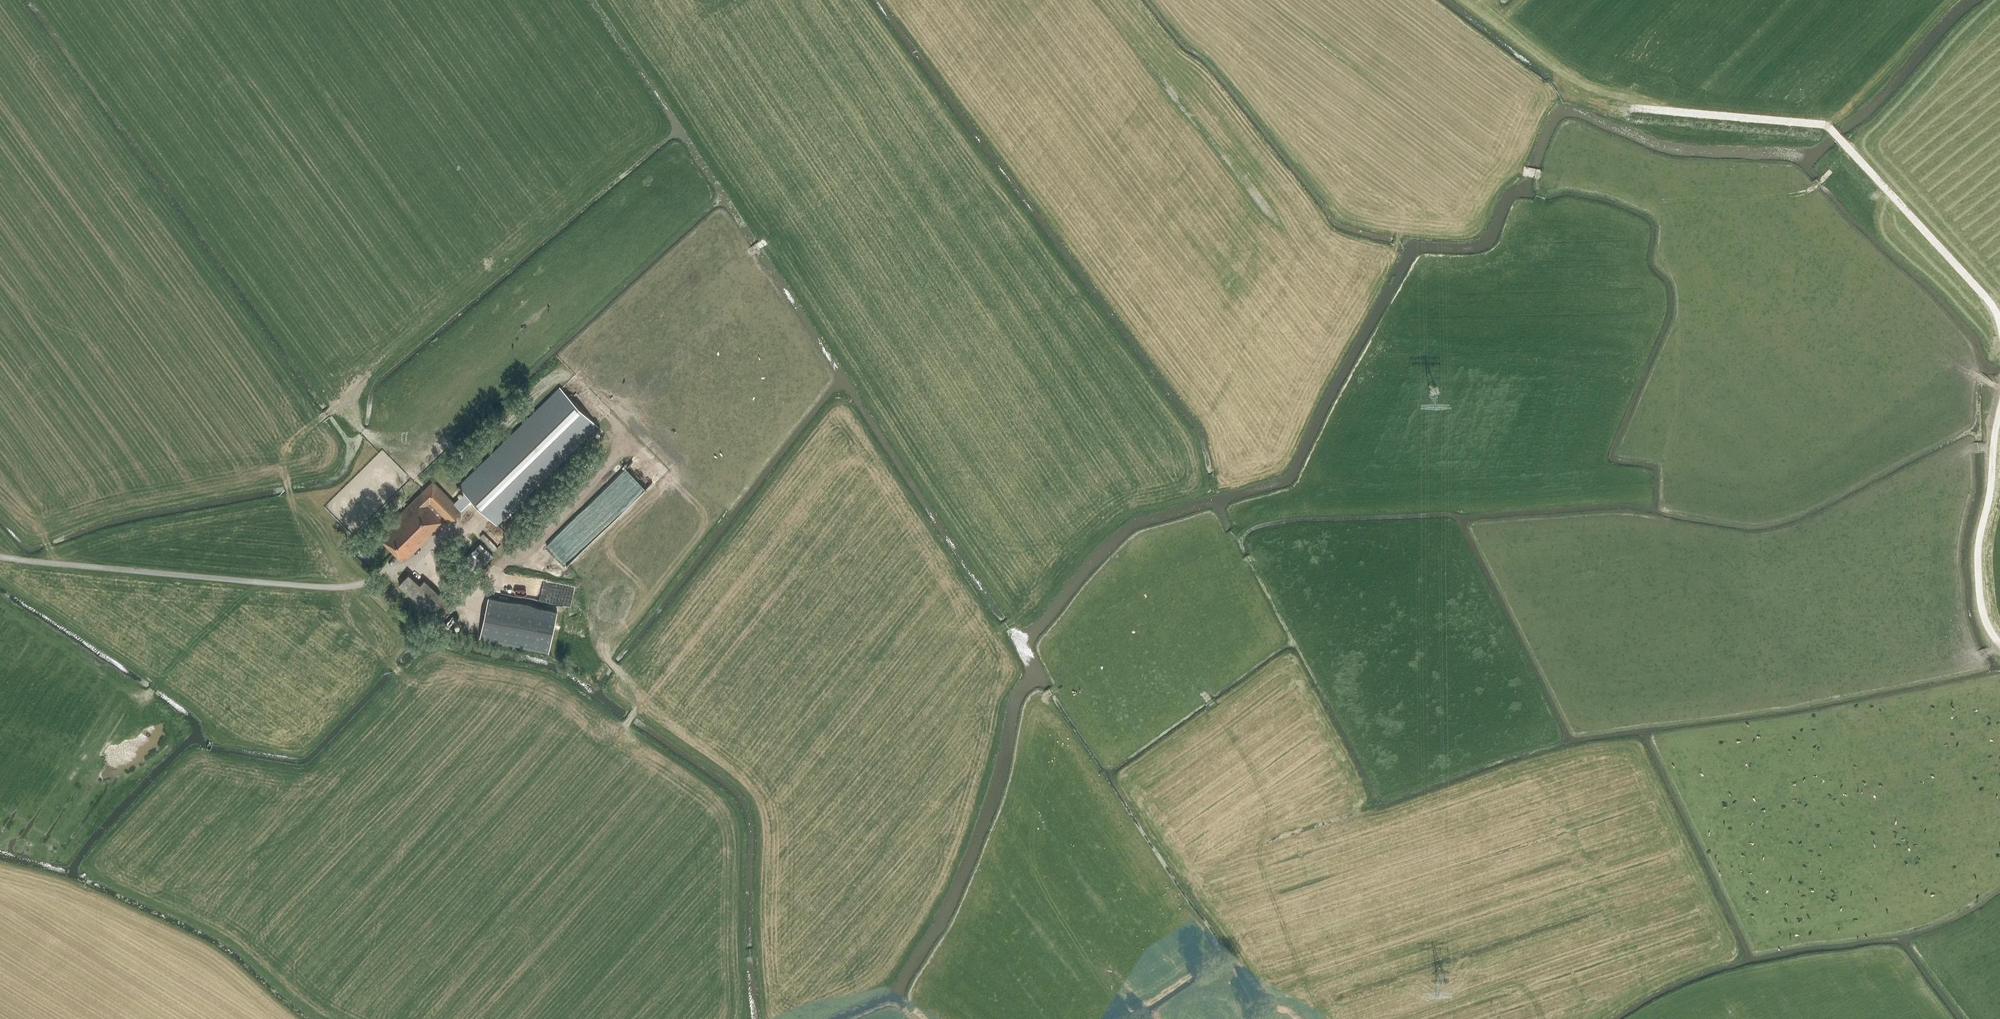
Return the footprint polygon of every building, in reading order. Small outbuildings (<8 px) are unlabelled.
[(597,424),(561,388),(460,487),(465,492),(454,502),(433,481),(386,528),(384,526),(377,533),(404,561),(444,522),(446,524),(472,499),(496,523),(597,424)] [(480,543),(463,560),(477,572),(494,555),(480,543)] [(440,621),(453,605),(424,579),(420,583),(408,573),(399,584),(440,621)] [(557,611),(488,596),(480,636),(549,651),(557,611)]
